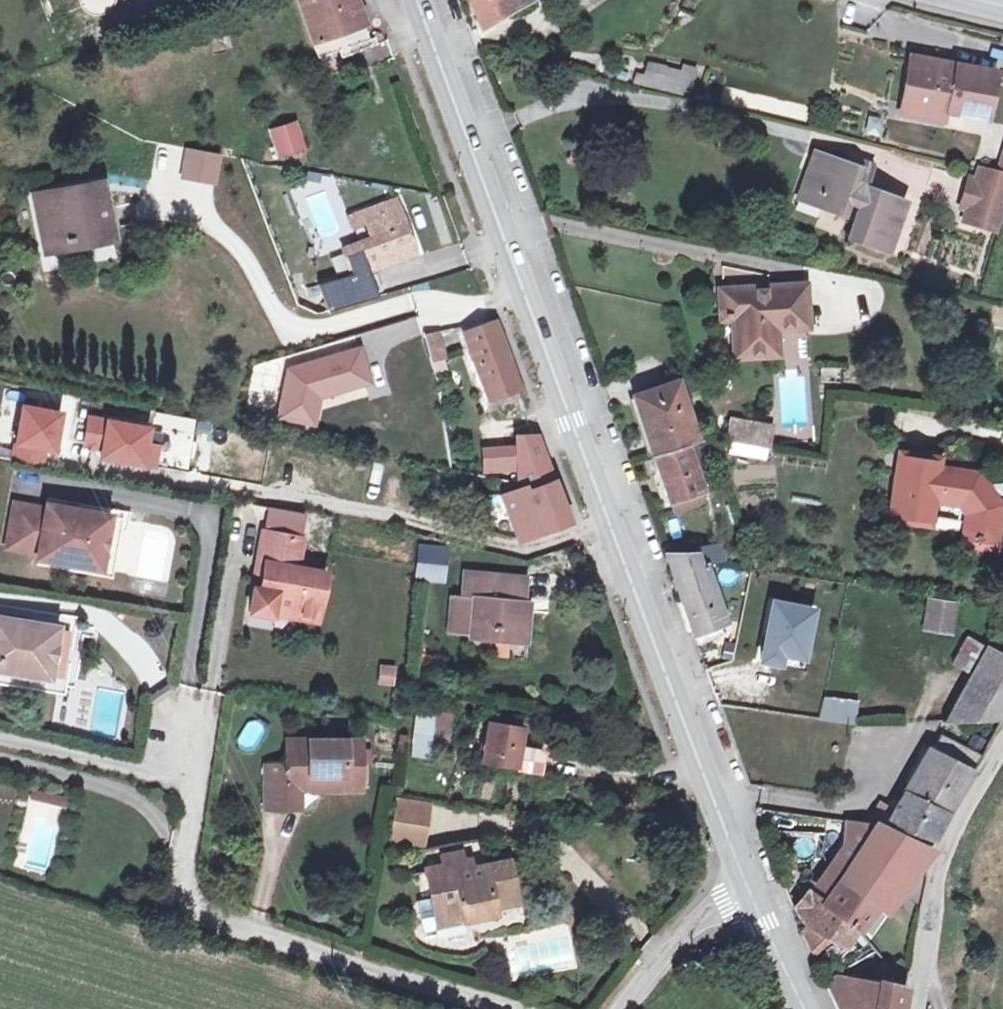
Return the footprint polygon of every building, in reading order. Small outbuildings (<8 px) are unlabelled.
[(314,42),(335,34),(340,50),(369,40),(355,0),(299,0),(314,42)] [(480,26),(482,29),(507,14),(530,0),(471,0),(480,26)] [(530,0),(507,14),(510,18),(533,4),(530,0)] [(910,56),(909,65),(937,71),(939,62),(910,56)] [(909,65),(902,104),(940,111),(948,112),(949,112),(988,119),(996,72),(939,62),(937,71),(909,65)] [(644,69),(640,86),(681,95),(685,78),(644,69)] [(902,104),(900,112),(946,121),(948,112),(940,111),(902,104)] [(294,125),(274,132),(280,152),(301,146),(294,125)] [(179,178),(215,186),(222,156),(186,148),(179,178)] [(815,152),(810,166),(816,168),(821,154),(815,152)] [(810,166),(802,188),(802,189),(821,195),(817,205),(844,215),(849,201),(859,204),(847,237),(882,249),(888,232),(894,234),(906,202),(872,190),(872,189),(880,168),(868,163),(865,170),(857,167),(821,154),(816,168),(810,166)] [(859,160),(857,167),(865,170),(868,163),(859,160)] [(963,217),(999,227),(1002,214),(1002,172),(979,166),(973,184),(966,208),(963,217)] [(100,182),(88,185),(91,198),(103,195),(100,182)] [(967,182),(959,206),(966,208),(973,184),(967,182)] [(53,217),(39,220),(46,252),(69,248),(68,241),(110,232),(103,195),(91,198),(88,185),(48,193),(53,217)] [(802,189),(799,198),(817,205),(821,195),(802,189)] [(48,193),(35,195),(39,220),(53,217),(48,193)] [(372,237),(357,242),(368,270),(384,266),(382,262),(415,250),(396,199),(363,211),(372,237)] [(357,242),(372,237),(363,211),(348,216),(357,242)] [(963,217),(961,224),(997,234),(999,227),(963,217)] [(110,232),(68,241),(69,248),(111,239),(110,232)] [(888,232),(882,249),(888,252),(894,234),(888,232)] [(377,297),(368,270),(357,242),(343,247),(353,273),(319,286),(326,312),(377,297)] [(774,287),(720,290),(721,320),(733,319),(736,358),(778,355),(777,330),(777,329),(777,321),(786,321),(785,316),(807,315),(805,288),(774,290),(774,287)] [(387,319),(415,311),(410,293),(382,301),(387,319)] [(492,321),(465,331),(491,401),(519,391),(507,359),(492,321)] [(786,321),(777,321),(777,329),(786,329),(786,321)] [(440,331),(424,335),(432,363),(448,358),(440,331)] [(288,370),(279,417),(313,423),(318,397),(367,382),(358,350),(288,370)] [(677,381),(634,396),(654,455),(689,443),(694,442),(697,441),(677,381)] [(59,413),(23,407),(13,462),(40,467),(44,449),(53,451),(59,413)] [(83,444),(101,448),(100,456),(153,466),(156,447),(144,445),(147,428),(88,417),(83,444)] [(732,420),(728,439),(733,440),(766,446),(768,446),(772,426),(732,420)] [(534,435),(516,436),(517,451),(519,470),(522,470),(523,488),(553,483),(534,435)] [(733,440),(731,452),(764,458),(766,446),(733,440)] [(694,442),(689,443),(695,461),(700,460),(694,442)] [(689,443),(654,455),(669,502),(672,501),(703,491),(705,490),(695,461),(689,443)] [(517,451),(480,454),(482,473),(519,470),(517,451)] [(899,453),(890,519),(929,525),(933,500),(960,505),(967,514),(963,537),(996,541),(1001,501),(991,500),(980,487),(982,477),(937,471),(939,458),(899,453)] [(523,488),(502,495),(518,539),(519,538),(568,523),(569,523),(554,486),(553,483),(523,488)] [(703,491),(672,501),(675,510),(705,499),(703,491)] [(14,503),(6,547),(38,553),(37,558),(98,569),(108,515),(47,504),(46,509),(14,503)] [(108,515),(98,569),(113,572),(123,518),(108,515)] [(568,523),(519,538),(521,546),(550,536),(550,534),(569,528),(568,523)] [(256,576),(249,612),(270,615),(271,612),(272,604),(293,608),(292,616),(315,620),(323,573),(320,573),(322,562),(297,558),(301,539),(263,532),(258,562),(265,564),(263,577),(256,576)] [(719,545),(695,549),(696,554),(699,562),(721,559),(720,554),(719,545)] [(444,550),(419,547),(416,578),(441,580),(444,550)] [(696,554),(666,555),(669,565),(693,632),(696,631),(718,624),(726,621),(706,565),(701,567),(699,562),(696,554)] [(453,595),(450,630),(471,632),(471,637),(496,639),(496,633),(497,623),(509,625),(509,634),(525,635),(528,612),(523,612),(516,611),(517,604),(523,605),(525,579),(465,574),(463,596),(453,595)] [(929,600),(924,631),(951,635),(956,604),(929,600)] [(772,603),(761,662),(779,665),(781,653),(803,657),(812,612),(772,603)] [(272,604),(271,612),(292,616),(293,608),(272,604)] [(497,623),(496,633),(509,634),(509,625),(497,623)] [(50,675),(64,678),(71,635),(47,631),(0,624),(0,667),(50,675)] [(718,624),(696,631),(699,641),(721,634),(718,624)] [(947,721),(1002,720),(1002,656),(986,647),(968,636),(953,662),(973,673),(947,721)] [(394,687),(396,666),(379,665),(377,685),(394,687)] [(825,696),(820,720),(855,724),(859,700),(825,696)] [(416,707),(413,738),(431,740),(435,709),(416,707)] [(489,722),(483,764),(540,773),(543,752),(520,748),(523,728),(489,722)] [(893,811),(886,822),(934,838),(974,772),(984,756),(940,735),(932,751),(929,750),(893,811)] [(435,737),(433,756),(446,758),(448,739),(435,737)] [(287,765),(266,766),(266,808),(286,807),(286,781),(316,780),(316,788),(361,787),(361,738),(287,739),(287,765)] [(316,780),(286,781),(286,807),(301,807),(301,788),(316,788),(316,780)] [(431,807),(401,802),(395,841),(424,846),(431,807)] [(886,822),(893,811),(879,803),(869,822),(876,822),(886,822)] [(830,868),(815,887),(825,895),(840,874),(869,832),(876,822),(869,822),(866,821),(846,819),(847,846),(830,868)] [(910,865),(910,864),(924,845),(876,822),(869,832),(840,874),(825,895),(820,903),(857,929),(874,906),(878,909),(910,865)] [(443,864),(426,868),(431,894),(435,916),(461,910),(463,920),(493,914),(492,907),(515,902),(507,861),(488,865),(463,870),(459,852),(441,856),(443,864)] [(812,884),(793,907),(808,927),(801,933),(809,951),(827,938),(843,948),(857,929),(820,903),(825,895),(815,887),(812,884)] [(420,900),(418,907),(421,919),(425,925),(435,927),(437,923),(435,916),(431,894),(425,897),(420,900)] [(461,910),(435,916),(437,923),(437,926),(463,920),(461,910)] [(723,935),(710,937),(712,951),(725,949),(723,935)] [(823,980),(836,1008),(902,1008),(906,988),(880,981),(836,974),(823,980)]
